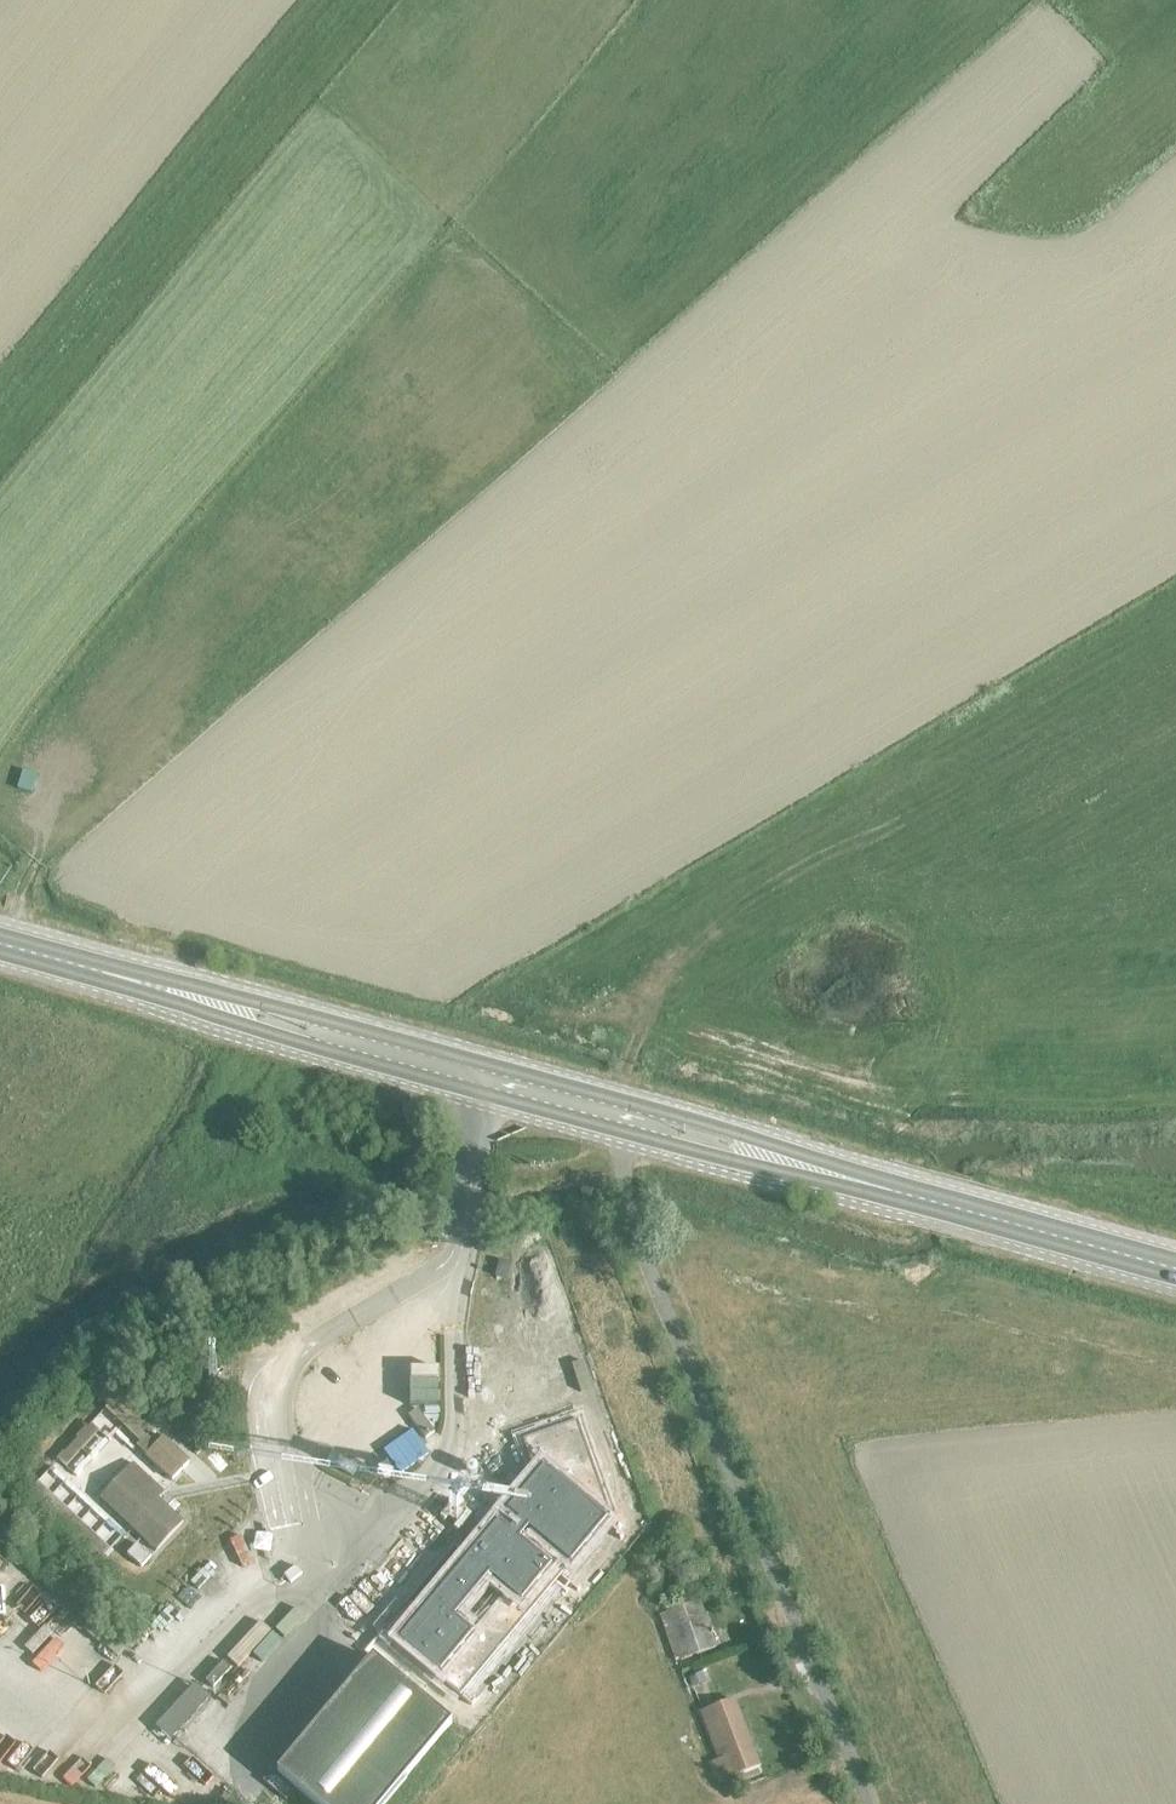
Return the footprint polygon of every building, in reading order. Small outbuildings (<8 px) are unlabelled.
[(20,774),(1,769),(0,772),(0,787),(16,791),(20,774)] [(39,775),(24,771),(19,790),(34,794),(39,775)] [(137,1446),(173,1480),(191,1462),(164,1437),(157,1444),(112,1403),(106,1410),(141,1443),(137,1446)] [(101,1433),(92,1424),(59,1460),(68,1469),(101,1433)] [(100,1498),(156,1551),(184,1521),(160,1498),(166,1492),(134,1462),(100,1498)] [(110,1549),(39,1483),(27,1497),(98,1563),(110,1549)] [(581,1530),(605,1509),(585,1487),(561,1507),(581,1530)] [(546,1542),(560,1556),(582,1533),(567,1519),(546,1542)] [(313,1597),(401,1672),(424,1645),(436,1655),(482,1602),(408,1539),(382,1570),(356,1547),(313,1597)] [(137,1544),(127,1555),(142,1568),(152,1557),(137,1544)] [(11,1635),(26,1617),(0,1596),(0,1627),(11,1635)] [(660,1615),(678,1662),(718,1647),(701,1600),(660,1615)] [(126,1646),(92,1620),(84,1631),(118,1657),(126,1646)] [(261,1622),(229,1658),(238,1667),(271,1632),(261,1622)] [(19,1654),(40,1640),(30,1626),(9,1640),(19,1654)] [(277,1772),(316,1803),(385,1803),(452,1725),(373,1658),(277,1772)] [(225,1662),(207,1682),(214,1688),(232,1668),(225,1662)] [(210,1698),(195,1685),(157,1727),(172,1741),(210,1698)] [(711,1762),(719,1783),(762,1766),(735,1697),(701,1710),(719,1758),(711,1762)]
